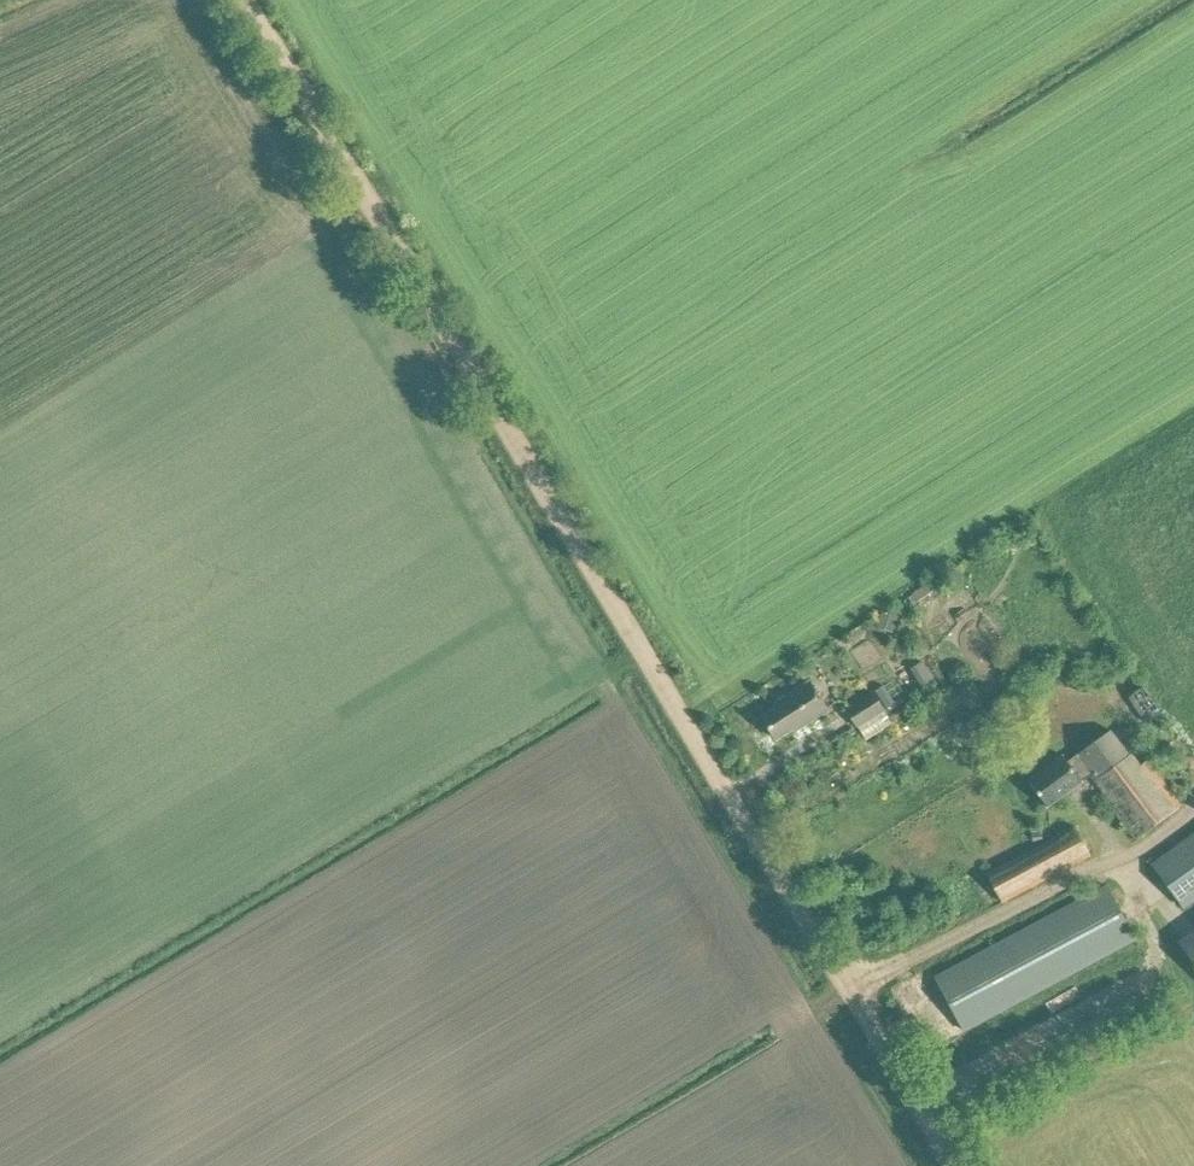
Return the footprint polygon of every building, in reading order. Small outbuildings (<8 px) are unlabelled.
[(935,679),(923,660),(910,667),(922,687),(935,679)] [(777,706),(761,717),(776,739),(792,728),(793,731),(826,710),(808,682),(775,704),(777,706)] [(876,689),(888,708),(896,703),(885,684),(876,689)] [(1144,686),(1127,699),(1146,726),(1163,713),(1144,686)] [(874,691),(846,708),(857,726),(886,710),(874,691)] [(1112,727),(1066,761),(1063,757),(1029,781),(1046,806),(1080,782),(1091,775),(1094,781),(1103,792),(1100,795),(1135,841),(1182,805),(1149,760),(1143,765),(1133,752),(1132,753),(1112,727)] [(1002,897),(1088,851),(1075,827),(988,873),(1002,897)] [(1193,901),(1193,834),(1153,865),(1185,908),(1193,901)] [(1136,940),(1106,885),(934,977),(965,1032),(1136,940)] [(1179,940),(1193,960),(1193,929),(1179,940)]
